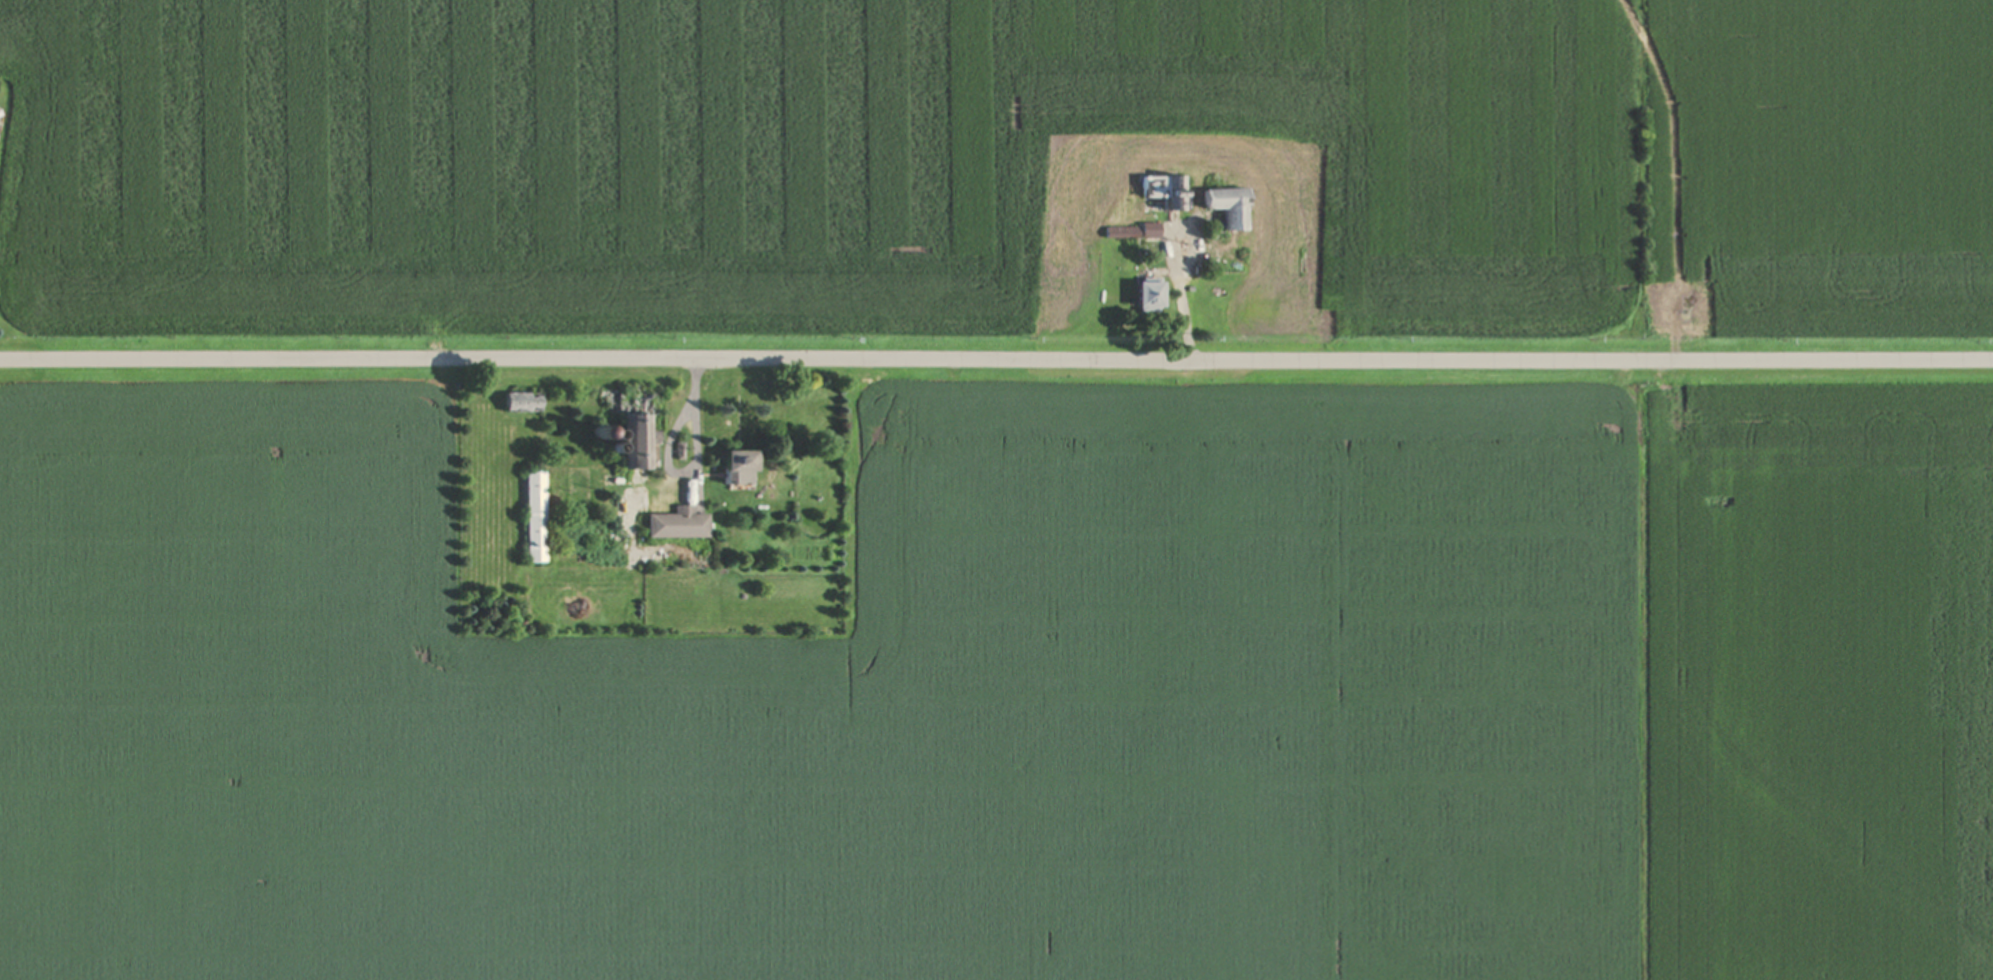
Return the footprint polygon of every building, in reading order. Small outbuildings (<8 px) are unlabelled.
[(1181,211),(1181,176),(1138,176),(1138,198),(1161,198),(1161,211),(1181,211)] [(1199,209),(1220,209),(1220,231),(1245,230),(1244,188),(1199,189),(1199,209)] [(1157,223),(1139,223),(1139,226),(1103,226),(1103,238),(1157,238),(1157,223)] [(1155,308),(1155,280),(1130,280),(1130,308),(1155,308)] [(598,388),(598,412),(619,412),(619,466),(645,466),(645,442),(656,442),(656,430),(645,430),(645,412),(651,412),(651,389),(598,388)] [(500,390),(500,411),(537,411),(537,390),(500,390)] [(748,448),(718,448),(718,482),(736,482),(736,470),(748,470),(748,448)] [(524,470),(524,561),(543,561),(543,470),(524,470)] [(644,536),(705,536),(705,512),(692,512),(692,504),(673,504),(673,513),(644,513),(644,536)]
